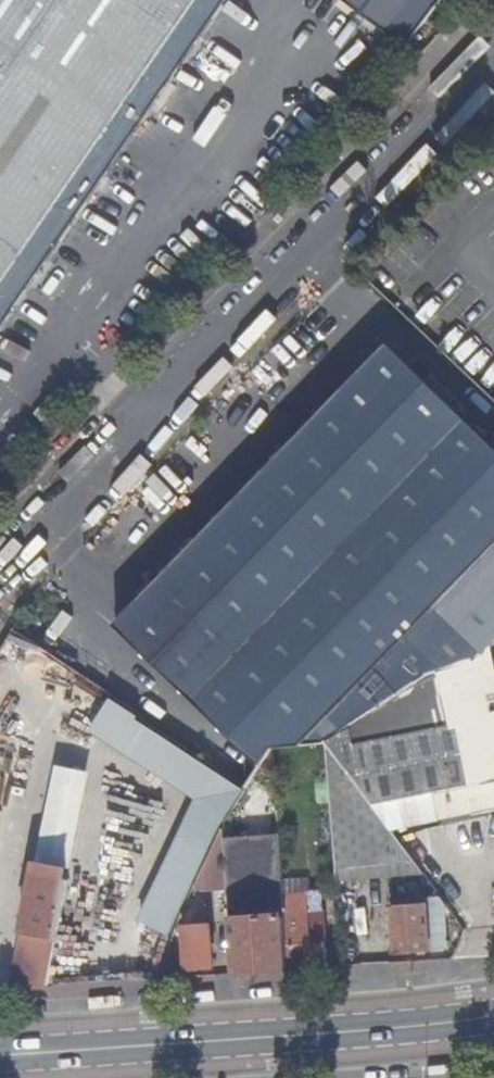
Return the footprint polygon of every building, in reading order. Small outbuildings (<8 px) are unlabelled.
[(36,233),(198,0),(0,0),(0,284),(36,233)] [(36,233),(0,284),(0,322),(224,0),(198,0),(36,233)] [(406,44),(439,0),(346,0),(406,44)] [(324,739),(350,722),(437,673),(485,646),(486,653),(493,643),(493,446),(389,345),(115,627),(260,767),(272,748),(324,739)] [(479,662),(486,653),(485,646),(437,673),(437,680),(479,662)] [(493,681),(486,653),(479,662),(437,680),(440,695),(493,681)] [(350,722),(324,739),(326,742),(384,708),(429,683),(437,680),(437,673),(350,722)] [(437,680),(429,683),(384,708),(326,742),(368,800),(434,790),(440,813),(481,804),(482,799),(493,796),(493,686),(493,681),(440,695),(437,680)] [(326,742),(324,739),(333,872),(409,858),(368,800),(326,742)] [(66,869),(80,771),(45,766),(31,864),(66,869)] [(222,838),(233,974),(286,970),(282,920),(276,833),(222,838)] [(409,858),(333,872),(334,881),(420,873),(409,858)] [(34,875),(12,988),(47,986),(68,881),(34,875)] [(436,895),(390,899),(391,910),(394,953),(450,949),(446,909),(436,895)] [(300,918),(282,920),(286,970),(323,968),(321,942),(302,944),(300,918)] [(206,926),(182,928),(186,970),(209,968),(206,926)]
